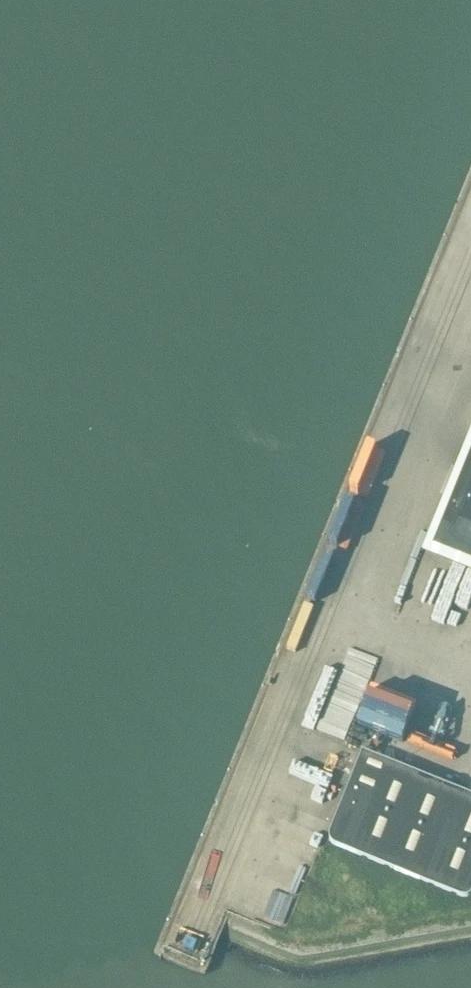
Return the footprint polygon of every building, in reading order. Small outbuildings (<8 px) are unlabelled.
[(446,543),(470,553),(470,482),(446,543)] [(362,753),(329,835),(328,835),(328,837),(328,839),(329,841),(329,842),(330,843),(331,844),(332,846),(335,847),(460,897),(462,898),(463,898),(465,898),(467,898),(468,897),(470,896),(470,895),(470,797),(362,753)] [(217,905),(275,926),(302,853),(286,847),(280,864),(268,859),(261,880),(250,876),(253,869),(222,858),(226,846),(229,847),(230,844),(224,842),(200,907),(215,912),(217,905)]
